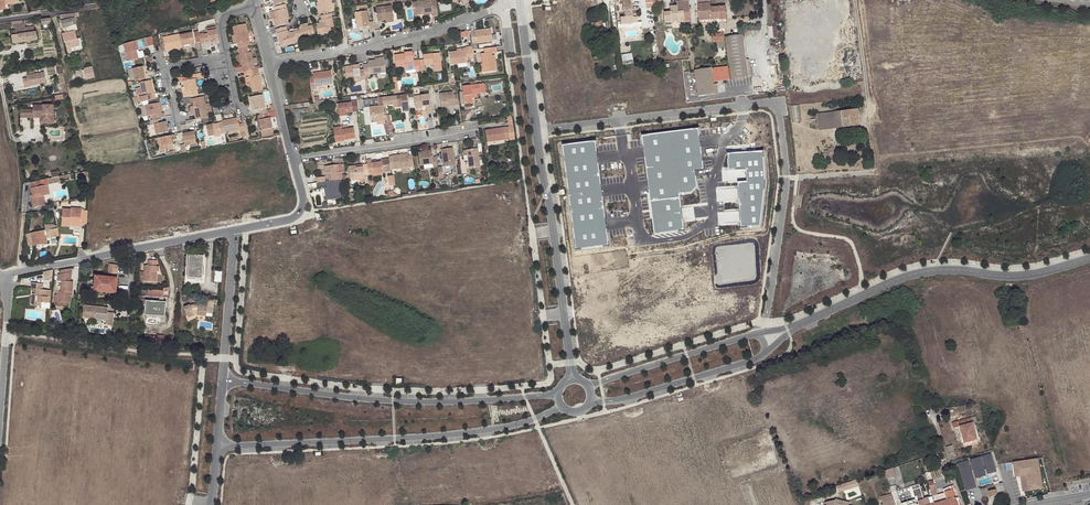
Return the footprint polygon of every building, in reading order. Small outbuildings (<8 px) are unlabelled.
[(317,14),(331,11),(329,3),(331,3),(331,0),(317,0),(318,2),(316,2),(317,6),(316,6),(317,14)] [(436,2),(431,2),(431,0),(429,0),(413,2),(414,13),(423,12),(423,14),(423,15),(432,14),(433,16),(438,15),(436,2)] [(623,11),(619,11),(620,24),(633,23),(632,17),(632,10),(630,0),(622,0),(623,11)] [(698,21),(719,19),(726,18),(725,6),(710,7),(710,0),(697,0),(698,21)] [(677,6),(677,12),(683,11),(684,21),(691,21),(689,1),(676,2),(677,6)] [(273,19),(275,26),(288,23),(287,18),(289,18),(285,4),(280,5),(275,7),(276,10),(269,12),(271,19),(273,19)] [(377,21),(386,20),(385,18),(393,17),(392,5),(376,7),(377,21)] [(678,22),(677,12),(677,6),(670,7),(671,12),(664,13),(665,23),(678,22)] [(375,31),(373,21),(369,22),(367,11),(355,12),(357,28),(369,26),(370,32),(375,31)] [(319,23),(315,24),(317,34),(334,31),(331,13),(320,15),(321,20),(322,23),(319,23)] [(51,22),(50,18),(48,17),(40,17),(41,25),(43,24),(43,28),(47,28),(47,24),(49,24),(49,22),(51,22)] [(74,17),(61,21),(62,27),(65,27),(66,32),(61,33),(64,42),(65,42),(68,53),(72,52),(70,48),(80,46),(78,38),(77,39),(74,30),(77,30),(74,17)] [(601,18),(590,19),(592,31),(603,30),(601,18)] [(16,25),(18,34),(34,32),(33,26),(25,27),(25,23),(16,25)] [(237,42),(238,47),(250,45),(249,44),(245,23),(232,26),(234,35),(235,34),(237,42)] [(298,28),(294,29),(294,32),(297,42),(305,40),(304,37),(315,35),(312,25),(308,26),(308,23),(300,25),(300,26),(301,28),(298,28)] [(280,46),(297,42),(294,32),(290,33),(287,34),(287,31),(286,26),(276,29),(280,46)] [(218,38),(216,27),(207,28),(208,33),(203,34),(199,34),(201,41),(201,43),(205,42),(205,43),(209,43),(209,40),(218,38)] [(491,29),(471,31),(472,43),(492,41),(491,29)] [(18,34),(11,35),(12,43),(37,40),(36,32),(34,32),(18,34)] [(192,32),(179,35),(181,46),(190,44),(190,45),(194,44),(192,32)] [(724,32),(712,34),(713,43),(725,42),(724,32)] [(179,35),(179,34),(163,37),(165,50),(172,49),(172,50),(182,48),(181,46),(179,35)] [(742,35),(736,36),(726,37),(731,78),(748,76),(742,35)] [(135,40),(123,44),(126,54),(128,61),(138,58),(136,50),(138,50),(135,40)] [(246,71),(255,69),(254,67),(253,64),(257,63),(256,57),(252,58),(251,52),(248,53),(246,46),(238,47),(239,54),(241,63),(242,67),(243,71),(243,72),(246,71)] [(473,50),(472,46),(465,47),(465,49),(465,51),(456,52),(449,53),(451,64),(467,62),(466,59),(474,59),(473,50)] [(496,50),(496,47),(484,49),(485,53),(481,54),(482,64),(485,63),(486,72),(496,71),(495,60),(492,60),(492,55),(491,52),(497,52),(496,50)] [(419,71),(418,60),(413,60),(412,51),(404,52),(404,54),(394,55),(396,67),(406,66),(406,67),(414,66),(415,70),(415,73),(420,72),(419,71)] [(423,59),(418,60),(419,71),(424,71),(424,65),(434,64),(435,72),(442,71),(440,53),(423,55),(423,59)] [(622,61),(633,59),(632,53),(621,54),(622,61)] [(368,64),(363,65),(364,69),(365,78),(367,78),(370,77),(370,74),(386,72),(384,59),(375,60),(368,61),(368,64)] [(355,66),(351,66),(344,67),(345,79),(360,77),(360,80),(365,79),(365,78),(364,69),(359,70),(359,65),(355,66)] [(132,68),(134,81),(148,78),(147,73),(145,74),(144,74),(142,66),(132,68)] [(86,80),(95,78),(92,67),(83,69),(86,80)] [(711,68),(694,70),(695,75),(696,83),(698,96),(715,94),(713,82),(730,80),(728,67),(722,67),(715,68),(711,68)] [(313,76),(309,76),(311,90),(315,89),(315,87),(315,85),(322,84),(322,85),(332,84),(331,71),(313,73),(313,76)] [(29,86),(46,83),(44,72),(35,74),(27,75),(28,78),(23,79),(24,85),(29,84),(29,86)] [(67,94),(63,75),(59,76),(58,77),(59,83),(60,84),(62,94),(67,94)] [(250,83),(252,92),(262,90),(259,75),(257,75),(249,77),(250,83)] [(183,93),(183,98),(198,95),(194,78),(183,81),(184,87),(185,93),(183,93)] [(140,102),(152,100),(151,94),(154,94),(151,80),(139,82),(142,96),(139,97),(140,102)] [(462,86),(463,92),(464,102),(464,104),(473,103),(472,98),(472,95),(476,94),(485,93),(484,84),(475,85),(475,82),(470,82),(470,85),(462,86)] [(459,105),(457,93),(453,94),(453,91),(439,93),(442,109),(448,108),(448,106),(448,103),(454,102),(455,105),(459,105)] [(424,95),(414,96),(415,106),(422,105),(422,103),(425,103),(426,107),(427,112),(431,112),(429,94),(428,94),(428,92),(424,92),(424,95)] [(266,113),(266,110),(263,94),(249,97),(250,102),(251,102),(253,110),(258,109),(260,115),(266,113)] [(406,94),(378,98),(379,106),(383,106),(393,105),(393,108),(402,106),(402,111),(409,111),(406,94)] [(194,114),(196,119),(200,118),(208,117),(204,96),(191,99),(193,106),(194,114)] [(378,98),(362,100),(363,108),(369,107),(371,123),(377,122),(385,121),(383,106),(379,106),(378,98)] [(347,112),(358,111),(357,100),(351,100),(351,102),(338,104),(339,114),(347,112)] [(152,115),(153,119),(165,117),(164,113),(161,113),(159,102),(144,105),(146,116),(152,115)] [(801,120),(800,104),(792,105),(793,121),(801,120)] [(33,110),(20,110),(20,118),(33,118),(33,115),(43,115),(43,122),(47,122),(47,124),(53,124),(53,115),(52,115),(52,105),(33,105),(33,110)] [(266,113),(274,112),(273,105),(270,105),(271,109),(266,110),(266,113)] [(858,109),(837,112),(838,127),(859,124),(858,109)] [(262,130),(261,130),(262,137),(273,135),(272,128),(270,117),(275,116),(274,112),(266,113),(260,115),(257,115),(258,120),(260,120),(262,130)] [(838,127),(837,112),(817,114),(819,131),(838,128),(838,127)] [(40,124),(47,124),(47,122),(43,122),(43,115),(33,115),(33,118),(40,118),(40,124)] [(237,118),(222,121),(222,122),(224,132),(229,131),(239,129),(239,131),(245,130),(243,123),(238,125),(237,118)] [(166,121),(153,124),(155,134),(168,132),(166,121)] [(220,134),(224,133),(224,132),(222,122),(215,124),(212,124),(206,125),(208,136),(214,135),(220,134)] [(340,129),(340,127),(333,128),(335,141),(344,139),(355,138),(353,127),(348,128),(340,129)] [(509,140),(515,139),(513,127),(509,127),(485,130),(487,142),(509,139),(509,140)] [(700,129),(643,136),(652,202),(655,235),(685,231),(681,195),(693,193),(698,187),(696,171),(705,170),(700,129)] [(187,130),(182,132),(184,144),(184,146),(196,143),(194,131),(188,132),(187,130)] [(173,148),(171,135),(160,137),(161,146),(159,146),(160,151),(173,148)] [(596,141),(564,146),(577,250),(609,246),(596,141)] [(452,148),(441,149),(444,167),(454,165),(452,148)] [(477,148),(467,150),(469,168),(480,166),(477,148)] [(438,167),(436,157),(432,157),(431,151),(418,152),(420,165),(424,164),(433,163),(433,168),(438,168),(438,167)] [(764,151),(728,154),(729,171),(747,169),(748,182),(739,183),(742,228),(761,227),(766,181),(764,151)] [(410,167),(414,166),(412,155),(408,156),(408,154),(389,157),(389,159),(391,169),(402,168),(410,167)] [(462,165),(457,166),(459,174),(463,173),(468,172),(466,155),(463,155),(464,160),(461,160),(462,165)] [(371,159),(366,160),(367,164),(368,174),(383,172),(391,171),(391,169),(389,159),(381,160),(381,162),(376,163),(372,163),(371,161),(371,159)] [(346,179),(346,174),(341,175),(341,171),(344,171),(343,164),(325,166),(326,174),(327,173),(328,173),(328,176),(329,181),(325,181),(324,176),(317,177),(317,182),(308,184),(309,190),(318,189),(318,187),(328,186),(330,185),(331,191),(329,191),(330,199),(341,198),(340,193),(343,193),(341,181),(341,179),(346,179)] [(367,164),(349,166),(350,179),(364,177),(364,175),(368,174),(367,164)] [(33,181),(29,182),(32,195),(32,197),(30,198),(32,207),(45,205),(43,196),(46,195),(44,185),(41,186),(40,180),(33,181)] [(80,224),(86,224),(87,211),(81,210),(81,209),(71,208),(71,209),(62,209),(61,225),(70,226),(70,223),(80,224)] [(60,235),(57,225),(52,226),(51,224),(45,226),(46,231),(28,235),(26,238),(28,247),(47,242),(46,238),(45,236),(50,235),(51,237),(60,235)] [(204,255),(189,254),(187,278),(202,279),(204,255)] [(156,272),(156,266),(157,260),(148,260),(147,266),(144,265),(143,272),(144,272),(143,281),(156,282),(157,274),(156,274),(156,272)] [(95,276),(94,281),(94,287),(97,287),(96,288),(113,290),(115,278),(116,279),(118,265),(108,264),(107,278),(95,276)] [(215,271),(214,281),(221,282),(222,272),(215,271)] [(71,275),(60,274),(59,281),(61,281),(60,291),(59,291),(58,295),(54,295),(54,303),(58,304),(58,301),(68,302),(69,295),(69,292),(71,292),(72,292),(73,282),(70,282),(71,275)] [(94,287),(94,281),(91,280),(90,291),(116,294),(118,279),(116,279),(115,278),(113,290),(96,288),(97,287),(94,287)] [(50,303),(51,290),(42,290),(43,284),(31,283),(31,289),(36,290),(35,294),(34,305),(41,306),(41,302),(50,303)] [(144,314),(158,315),(164,315),(166,302),(137,299),(137,308),(144,308),(144,314)] [(190,304),(183,307),(188,317),(194,314),(206,316),(207,312),(212,313),(214,302),(206,301),(206,305),(199,305),(198,306),(194,306),(191,307),(190,304)] [(107,312),(108,308),(99,307),(99,308),(96,308),(96,307),(85,306),(84,317),(107,320),(106,325),(112,325),(113,313),(107,312)] [(164,315),(158,315),(157,323),(166,324),(166,316),(164,315)] [(976,416),(952,423),(953,428),(959,427),(965,448),(978,444),(972,422),(977,421),(976,416)] [(952,445),(945,447),(949,460),(956,458),(952,445)] [(1043,489),(1038,457),(1011,461),(1014,477),(1019,476),(1022,492),(1043,489)] [(891,468),(884,470),(887,479),(893,477),(891,468)] [(1005,490),(1003,482),(995,484),(996,489),(988,491),(987,487),(980,489),(982,497),(1005,490)] [(924,499),(920,485),(918,484),(910,487),(914,497),(916,497),(918,503),(919,504),(926,504),(924,499)] [(950,485),(942,488),(944,492),(948,504),(958,504),(955,496),(956,496),(954,489),(953,490),(952,490),(950,485)] [(948,504),(944,492),(937,494),(936,489),(930,491),(932,497),(934,504),(948,504)] [(883,504),(895,504),(892,496),(881,499),(883,504)] [(932,497),(924,499),(926,504),(934,504),(932,497)]
